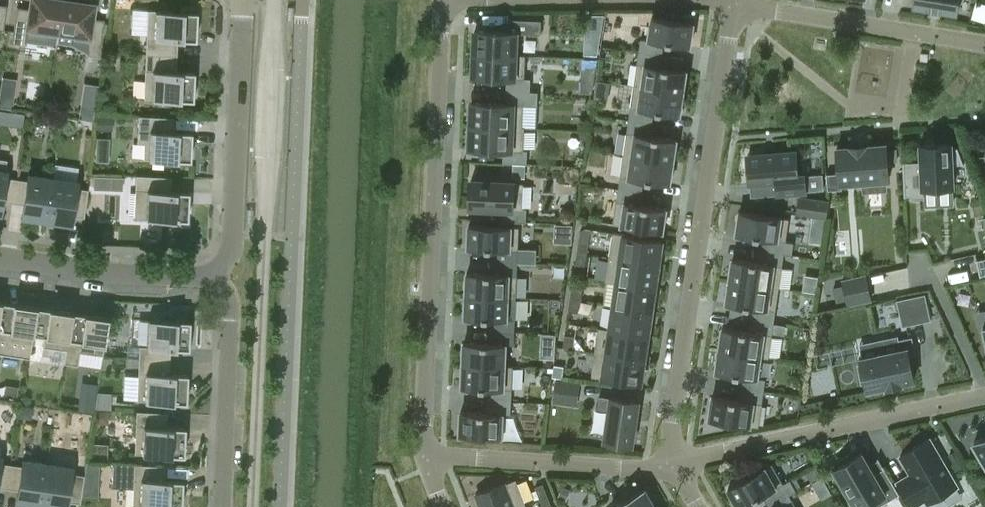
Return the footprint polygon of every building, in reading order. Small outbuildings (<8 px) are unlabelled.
[(58,31),(62,0),(30,0),(29,8),(17,6),(12,43),(25,45),(27,27),(58,31)] [(58,31),(56,42),(71,44),(86,52),(85,54),(99,56),(104,19),(92,17),(94,3),(78,1),(78,0),(62,0),(58,31)] [(958,13),(960,0),(914,0),(913,6),(958,13)] [(145,54),(171,55),(172,39),(195,40),(196,12),(193,12),(193,7),(181,6),(181,11),(147,10),(145,54)] [(639,51),(663,54),(665,42),(691,46),(694,23),(652,17),(649,40),(641,38),(639,51)] [(474,53),(526,56),(526,55),(516,54),(517,33),(541,34),(542,20),(510,19),(509,31),(475,30),(474,53)] [(585,30),(584,55),(597,55),(601,30),(585,30)] [(639,51),(634,85),(684,93),(687,70),(661,67),(663,54),(639,51)] [(507,91),(539,92),(531,91),(531,78),(525,78),(526,56),(474,53),(473,77),(507,78),(507,91)] [(170,71),(171,55),(145,54),(143,98),(193,100),(194,72),(170,71)] [(581,81),(581,92),(592,93),(594,81),(581,81)] [(634,85),(629,120),(653,123),(654,111),(680,115),(684,93),(634,85)] [(472,101),(471,125),(525,128),(525,127),(522,127),(523,105),(538,105),(539,92),(507,91),(506,103),(472,101)] [(12,108),(14,94),(0,92),(0,107),(12,108)] [(81,101),(79,117),(93,120),(95,103),(81,101)] [(143,158),(190,160),(191,132),(167,131),(168,117),(138,115),(137,143),(144,143),(143,158)] [(98,117),(97,129),(112,130),(113,117),(98,117)] [(629,120),(624,154),(674,162),(677,139),(651,136),(653,123),(629,120)] [(524,150),(525,128),(471,125),(470,149),(504,150),(503,163),(527,164),(528,150),(524,150)] [(953,165),(962,164),(964,164),(958,147),(956,148),(952,148),(952,143),(920,144),(921,161),(903,162),(905,196),(925,195),(924,189),(954,187),(953,165)] [(827,173),(828,190),(842,189),(842,183),(889,179),(886,145),(866,146),(851,147),(837,148),(839,172),(827,173)] [(775,194),(806,191),(804,176),(797,176),(795,152),(748,156),(748,163),(746,164),(747,175),(749,175),(750,183),(774,181),(775,194)] [(624,154),(619,189),(642,192),(644,180),(670,184),(674,162),(624,154)] [(0,158),(0,205),(1,201),(12,203),(16,178),(4,177),(7,159),(0,158)] [(513,164),(512,176),(525,177),(525,165),(513,164)] [(27,180),(16,178),(12,203),(24,204),(22,216),(46,220),(52,178),(28,174),(27,180)] [(184,220),(187,220),(188,192),(165,191),(165,176),(135,175),(133,217),(172,219),(171,224),(183,224),(184,220)] [(103,177),(94,176),(93,188),(103,189),(103,177)] [(52,178),(46,220),(70,223),(71,215),(84,217),(88,189),(75,187),(76,181),(52,178)] [(527,208),(523,208),(524,183),(471,180),(470,207),(503,209),(502,221),(526,222),(527,208)] [(641,204),(642,192),(619,189),(613,224),(663,231),(667,208),(641,204)] [(796,214),(826,218),(829,200),(799,196),(796,214)] [(784,253),(784,254),(792,255),(794,242),(786,241),(789,218),(740,211),(736,234),(762,238),(761,250),(784,253)] [(494,261),(518,262),(519,227),(469,224),(468,248),(494,249),(494,261)] [(609,257),(659,264),(662,239),(613,232),(609,257)] [(576,252),(587,253),(589,241),(578,239),(576,252)] [(733,258),(729,280),(779,288),(784,254),(784,253),(761,250),(759,262),(733,258)] [(585,266),(587,253),(576,252),(574,264),(585,266)] [(609,257),(606,280),(655,288),(659,264),(609,257)] [(980,276),(984,275),(984,258),(976,260),(980,276)] [(467,272),(466,295),(516,297),(518,262),(494,261),(493,273),(467,272)] [(843,281),(848,304),(871,299),(866,275),(843,281)] [(617,283),(614,306),(652,311),(655,288),(606,280),(605,281),(617,283)] [(752,307),(750,319),(774,322),(779,288),(729,280),(726,303),(752,307)] [(569,299),(580,301),(582,289),(571,287),(569,299)] [(897,300),(903,326),(931,320),(925,294),(897,300)] [(491,318),(491,331),(515,332),(515,319),(507,318),(508,297),(516,298),(516,297),(466,295),(465,317),(491,318)] [(578,313),(580,301),(569,299),(567,312),(578,313)] [(0,301),(0,329),(8,330),(7,341),(30,344),(36,306),(0,301)] [(71,311),(36,306),(30,344),(31,344),(33,334),(44,336),(42,346),(65,350),(63,363),(64,363),(71,311)] [(599,327),(599,328),(648,335),(652,311),(614,306),(610,329),(599,327)] [(71,311),(64,363),(78,365),(79,352),(102,355),(108,317),(71,311)] [(139,346),(138,359),(164,360),(164,348),(188,349),(189,321),(148,319),(146,346),(139,346)] [(722,327),(719,349),(761,355),(761,356),(769,357),(774,322),(750,319),(749,331),(722,327)] [(599,328),(595,352),(645,359),(648,335),(599,328)] [(464,342),(463,364),(513,367),(513,366),(505,365),(506,344),(514,345),(515,332),(491,331),(490,343),(464,342)] [(562,347),(573,348),(574,336),(564,335),(562,347)] [(912,336),(898,339),(900,350),(861,359),(862,364),(858,365),(862,383),(866,382),(867,390),(886,386),(887,388),(902,384),(901,382),(914,380),(909,355),(916,354),(912,336)] [(742,375),(740,388),(764,391),(766,378),(758,377),(761,356),(761,355),(719,349),(716,372),(742,375)] [(641,384),(645,359),(595,352),(592,376),(641,384)] [(164,360),(138,359),(137,400),(186,402),(187,374),(163,373),(164,360)] [(488,388),(488,400),(512,401),(513,367),(463,364),(462,387),(488,388)] [(552,377),(563,378),(564,366),(554,365),(552,377)] [(554,402),(578,406),(581,384),(557,380),(554,402)] [(759,426),(764,391),(740,388),(738,400),(712,396),(709,419),(759,426)] [(599,396),(599,400),(598,407),(609,409),(605,440),(632,444),(638,401),(599,396)] [(511,415),(512,401),(488,400),(487,414),(461,413),(460,436),(502,437),(503,415),(511,415)] [(83,404),(82,411),(93,413),(95,401),(89,401),(83,404)] [(21,406),(19,416),(31,418),(33,407),(21,406)] [(56,410),(54,420),(65,422),(67,412),(56,410)] [(95,410),(95,423),(108,423),(108,410),(95,410)] [(161,426),(162,412),(136,411),(134,453),(183,455),(185,427),(161,426)] [(974,442),(983,457),(979,460),(984,470),(984,436),(974,442)] [(928,503),(958,486),(930,439),(901,456),(913,476),(911,479),(913,481),(901,488),(912,506),(926,498),(928,503)] [(956,450),(949,454),(957,469),(965,465),(956,450)] [(900,494),(879,457),(878,458),(884,468),(874,473),(862,453),(850,460),(849,459),(834,469),(844,485),(857,506),(863,506),(873,501),(877,506),(900,494)] [(22,466),(10,464),(7,488),(18,490),(16,502),(40,505),(47,464),(22,460),(22,466)] [(7,488),(10,464),(0,463),(0,487),(7,488)] [(769,506),(797,490),(820,477),(813,466),(783,483),(772,463),(728,488),(739,506),(742,506),(763,495),(769,506)] [(40,505),(53,506),(65,506),(66,501),(80,503),(84,475),(70,473),(71,467),(47,464),(40,505)] [(159,465),(134,464),(132,506),(151,506),(181,506),(182,480),(158,479),(159,465)] [(526,503),(516,478),(504,483),(504,482),(476,493),(482,506),(515,506),(526,503)] [(539,496),(546,494),(542,482),(534,485),(539,496)] [(563,486),(558,496),(566,500),(570,490),(563,486)] [(645,488),(611,506),(656,506),(645,488)] [(797,490),(769,506),(795,506),(796,506),(790,494),(797,490)] [(546,494),(539,496),(543,506),(546,506),(550,505),(546,494)]
